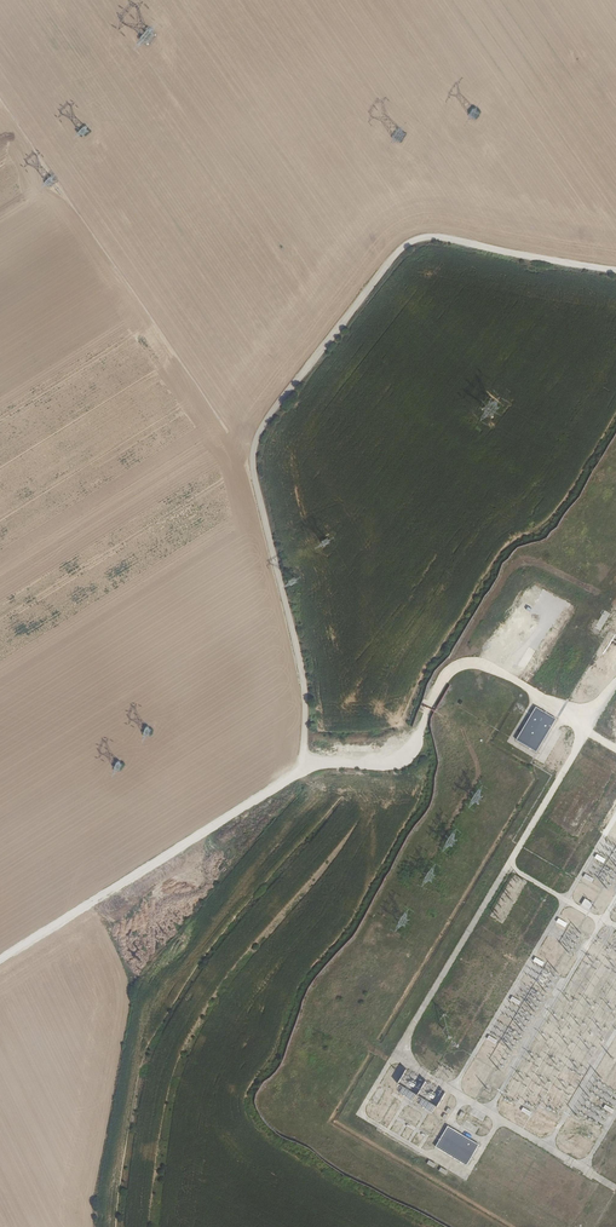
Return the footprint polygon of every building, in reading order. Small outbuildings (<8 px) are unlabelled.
[(555,720),(535,708),(516,741),(536,753),(555,720)] [(606,860),(597,855),(594,859),(603,864),(606,860)] [(594,880),(585,875),(583,879),(592,884),(594,880)] [(593,904),(585,900),(581,907),(589,911),(593,904)] [(567,924),(558,919),(556,923),(565,928),(567,924)] [(544,963),(536,957),(533,961),(542,966),(544,963)] [(498,1041),(489,1036),(487,1040),(496,1045),(498,1041)] [(405,1087),(401,1093),(413,1101),(418,1095),(405,1087)] [(426,1099),(422,1105),(433,1112),(436,1106),(426,1099)] [(614,1111),(605,1106),(603,1109),(611,1114),(614,1111)] [(532,1113),(523,1108),(520,1111),(529,1117),(532,1113)] [(478,1146),(447,1127),(434,1148),(466,1167),(478,1146)]
